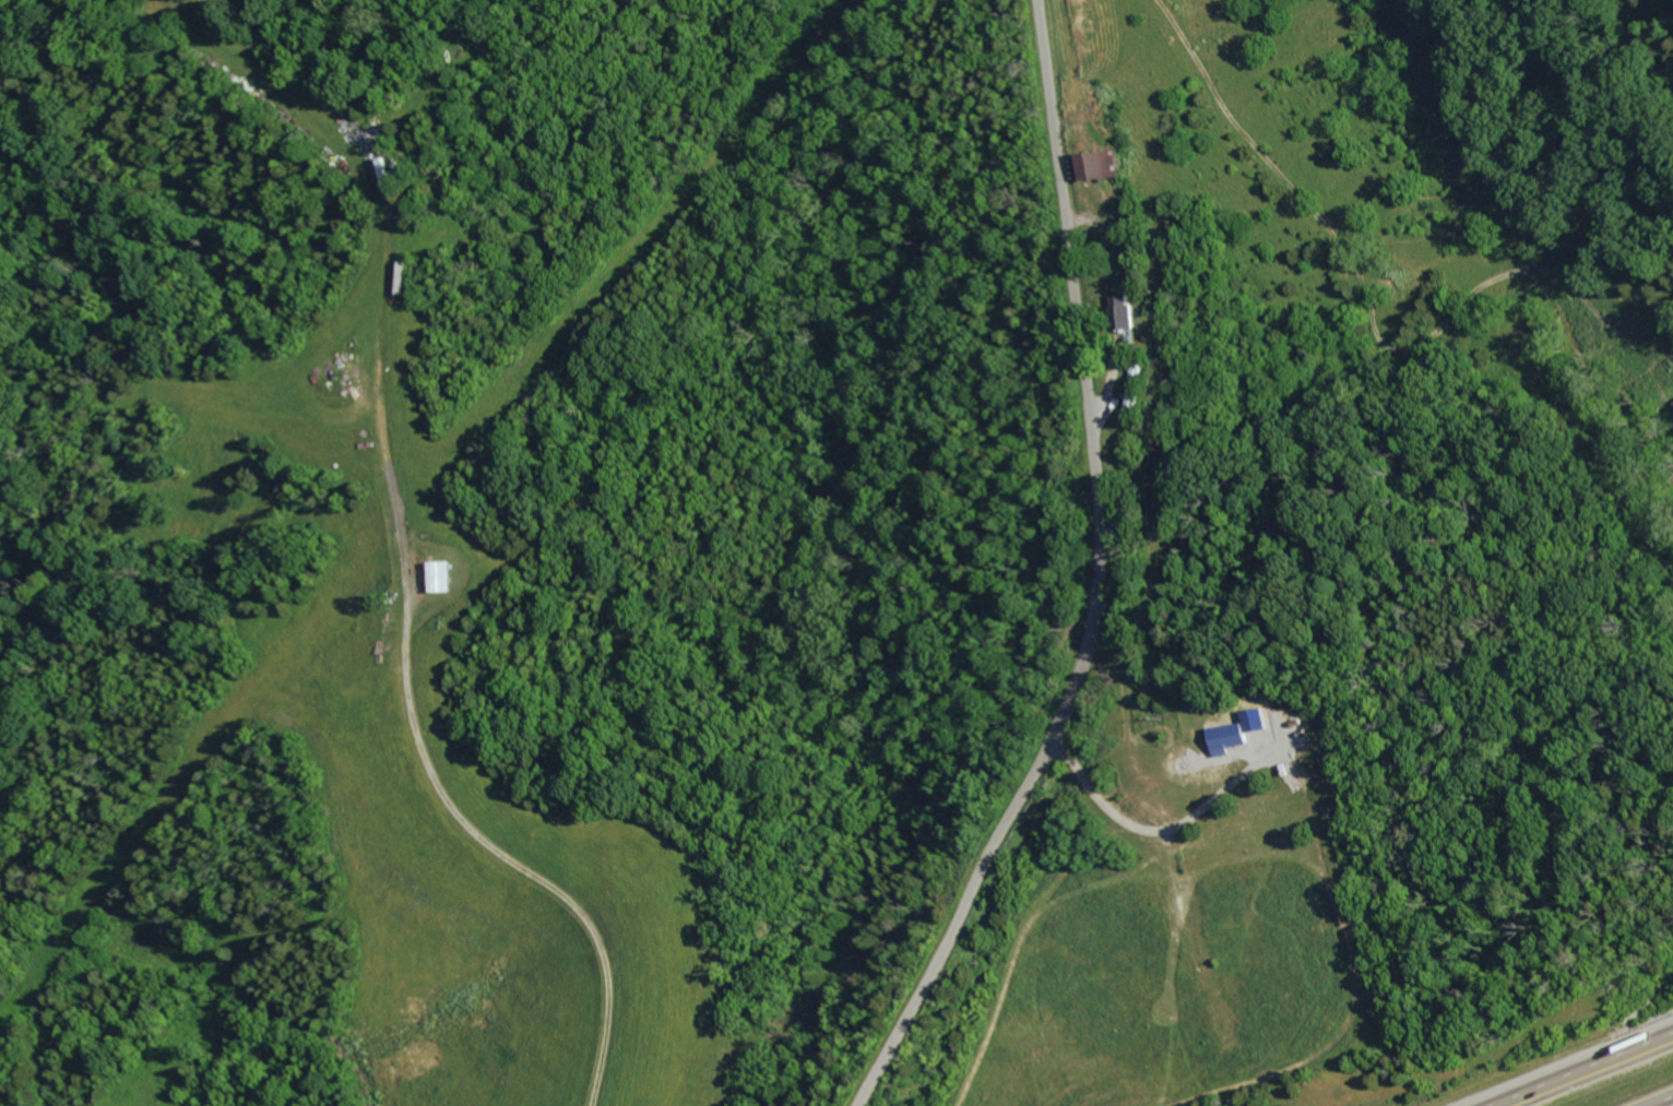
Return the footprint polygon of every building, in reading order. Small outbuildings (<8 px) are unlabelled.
[(1084,180),(1124,178),(1123,151),(1083,153),(1084,180)] [(1120,296),(1122,332),(1139,331),(1137,294),(1120,296)] [(1130,407),(1140,408),(1142,390),(1132,389),(1130,407)] [(1229,754),(1227,747),(1248,744),(1245,722),(1210,727),(1214,756),(1229,754)]
